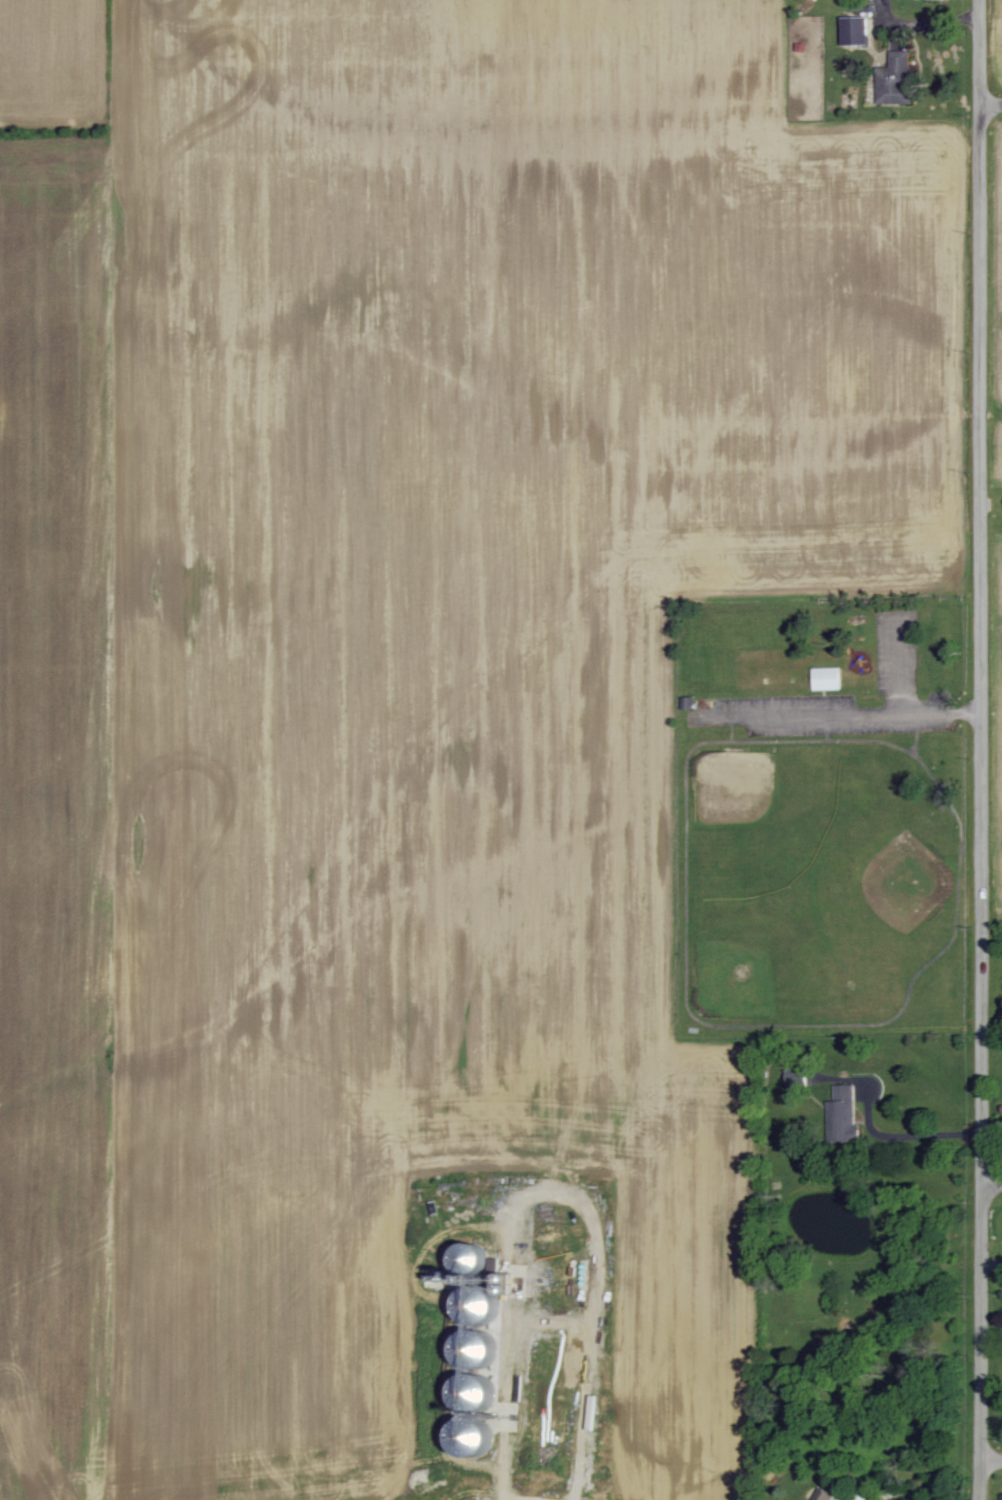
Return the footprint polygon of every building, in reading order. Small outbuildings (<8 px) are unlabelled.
[(869,44),(868,16),(842,16),(843,44),(869,44)] [(877,103),(912,103),(911,50),(890,51),(890,67),(877,67),(877,103)] [(842,690),(841,667),(813,668),(814,691),(842,690)] [(855,1085),(834,1085),(835,1101),(829,1102),(830,1142),(861,1141),(860,1126),(856,1127),(855,1085)] [(474,1330),(457,1339),(454,1358),(474,1373),(455,1383),(453,1399),(464,1418),(452,1433),(467,1444),(464,1458),(476,1460),(486,1454),(491,1424),(481,1416),(491,1403),(494,1387),(476,1373),(491,1365),(495,1340),(477,1337),(495,1314),(489,1279),(476,1277),(485,1265),(487,1254),(473,1244),(425,1273),(427,1285),(466,1278),(460,1318),(474,1330)] [(820,1487),(813,1499),(837,1499),(838,1497),(820,1487)]
